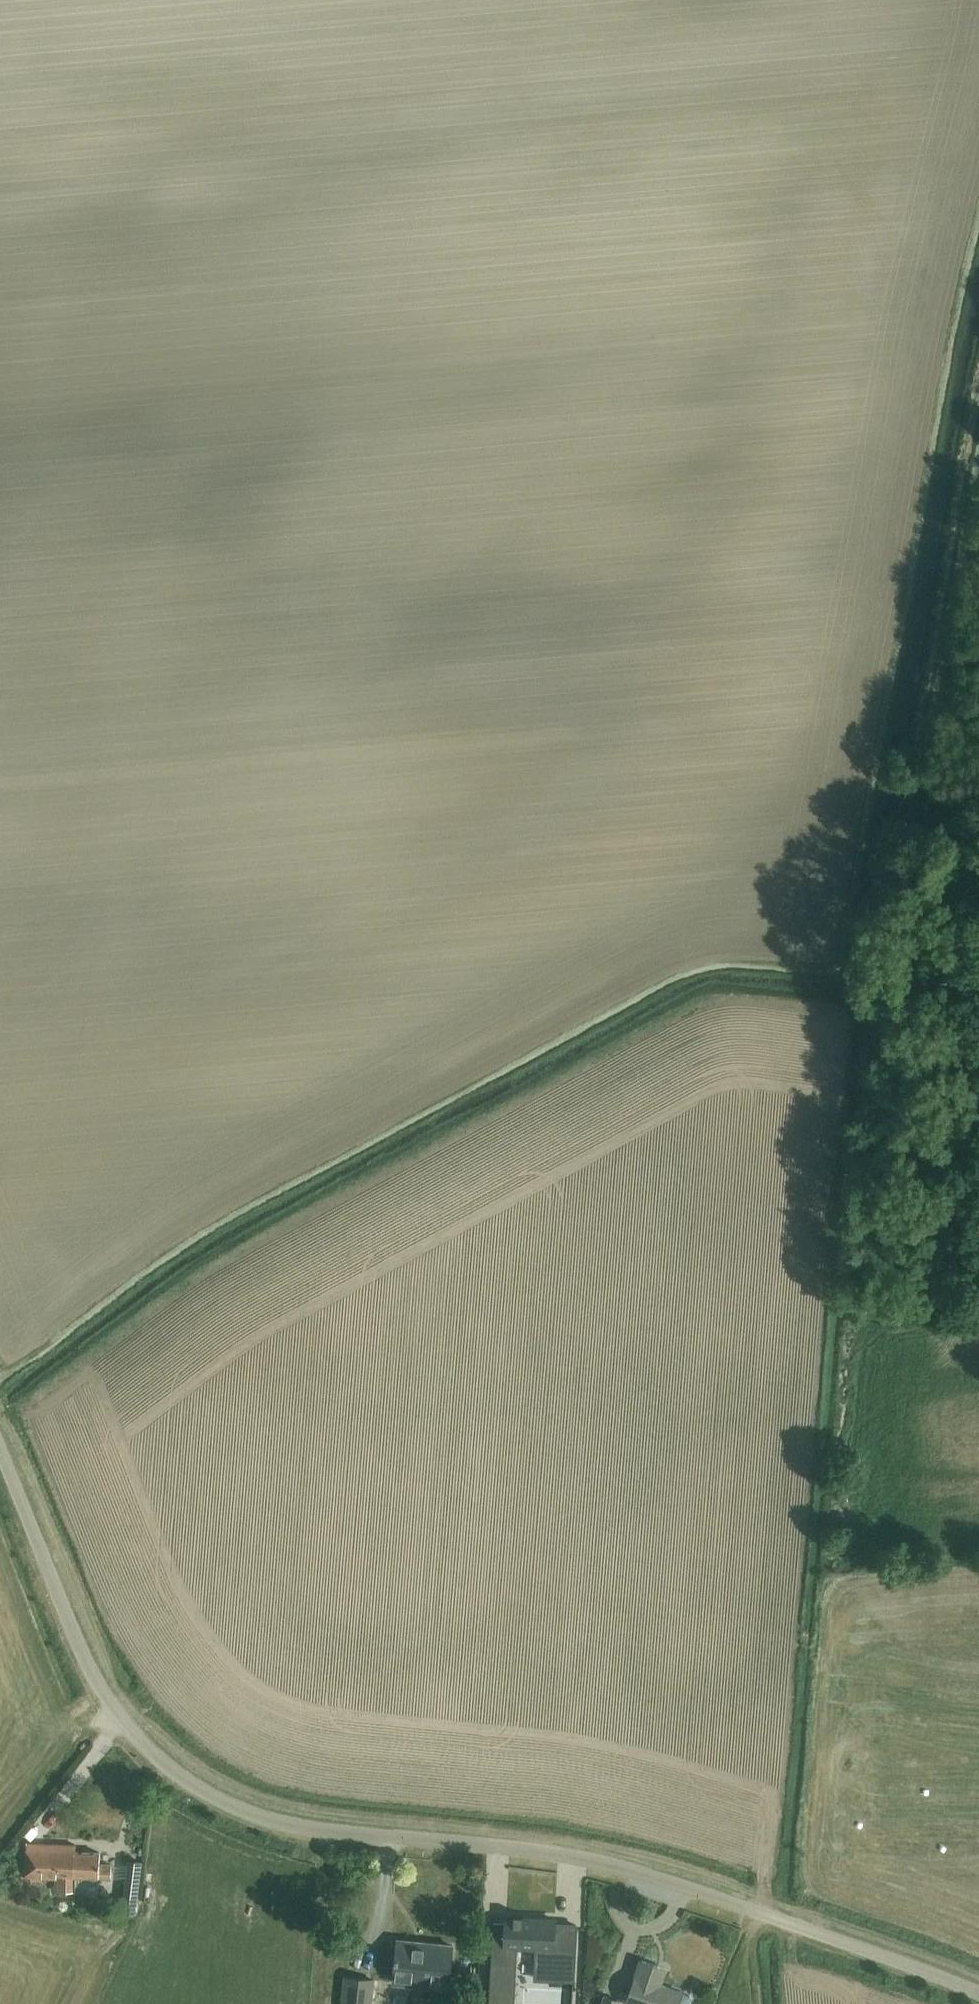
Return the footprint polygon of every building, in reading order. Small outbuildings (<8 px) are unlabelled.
[(76,1845),(26,1844),(26,1882),(44,1882),(44,1875),(57,1875),(56,1891),(74,1891),(75,1876),(112,1877),(112,1865),(100,1865),(100,1853),(76,1852),(76,1845)] [(127,1886),(125,1898),(137,1900),(137,1897),(138,1887),(140,1874),(141,1861),(132,1860),(130,1860),(128,1873),(127,1886)] [(498,1910),(492,1991),(515,1992),(519,1932),(538,1933),(537,1948),(566,1950),(565,1965),(576,1966),(580,1910),(558,1909),(558,1905),(510,1901),(509,1911),(498,1910)] [(398,1939),(394,1980),(447,1985),(451,1944),(398,1939)] [(628,2002),(633,2003),(693,2003),(694,2002),(691,1995),(681,1993),(683,1989),(663,1982),(655,1980),(659,1967),(641,1961),(637,1974),(628,2002)] [(374,1979),(347,1976),(344,2003),(371,2003),(374,1979)] [(450,2003),(465,2003),(466,1988),(452,1986),(450,2003)] [(621,1999),(607,1994),(603,2003),(619,2003),(621,1999)]
